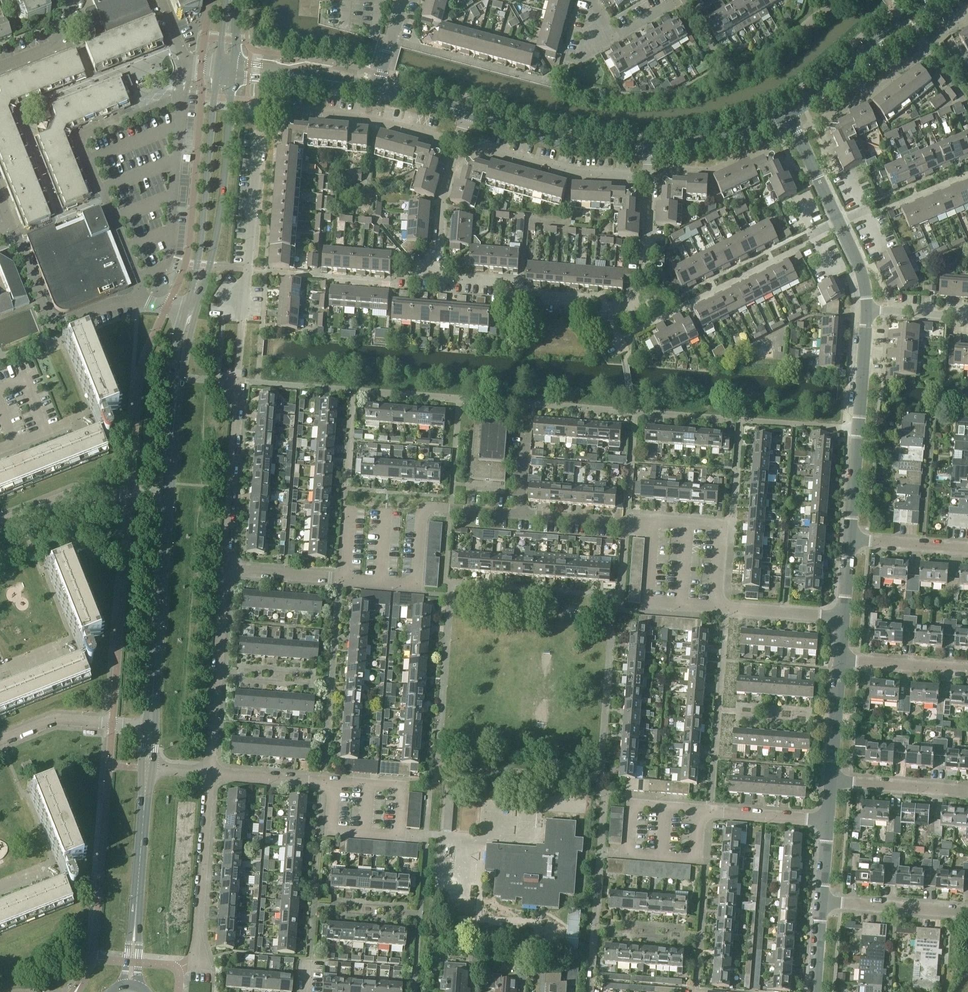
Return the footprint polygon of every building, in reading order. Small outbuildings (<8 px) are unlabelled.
[(20,10),(23,10),(27,21),(53,10),(49,0),(16,0),(20,10)] [(88,9),(87,10),(86,11),(85,12),(85,13),(85,14),(86,14),(90,25),(87,26),(90,34),(87,35),(90,42),(89,42),(88,43),(88,44),(88,45),(98,69),(141,52),(143,53),(149,51),(150,49),(163,44),(162,42),(163,41),(164,41),(164,40),(165,40),(165,39),(165,38),(165,37),(165,36),(164,35),(164,34),(163,34),(162,33),(161,33),(160,33),(159,34),(146,0),(93,0),(95,6),(88,9)] [(201,8),(202,7),(199,0),(173,0),(179,17),(192,12),(193,13),(194,14),(195,14),(196,15),(197,15),(198,14),(199,14),(200,13),(200,12),(201,11),(201,10),(201,9),(201,8)] [(447,4),(431,0),(428,0),(427,4),(424,3),(423,8),(445,14),(447,4)] [(550,2),(572,8),(573,4),(571,3),(571,0),(551,0),(550,2)] [(605,5),(607,9),(616,4),(619,9),(630,2),(632,5),(640,0),(614,0),(605,5)] [(731,6),(745,29),(753,24),(739,0),(734,0),(736,4),(731,6)] [(753,24),(761,20),(750,0),(739,0),(753,24)] [(761,20),(769,15),(766,9),(761,0),(750,0),(761,20)] [(766,9),(775,4),(773,0),(761,0),(766,9)] [(733,28),(736,34),(745,29),(731,6),(727,9),(722,1),(718,3),(733,28)] [(550,2),(548,12),(567,17),(568,12),(571,12),(572,8),(550,2)] [(719,13),(715,16),(725,33),(733,28),(718,3),(714,5),(719,13)] [(445,14),(423,8),(421,12),(424,13),(422,23),(432,26),(433,21),(442,24),(445,14)] [(705,10),(701,13),(718,43),(727,38),(725,33),(715,16),(710,19),(705,10)] [(566,22),(567,17),(548,12),(545,21),(567,27),(568,22),(566,22)] [(445,14),(442,24),(443,24),(451,19),(449,15),(445,14)] [(668,15),(664,17),(679,42),(688,37),(678,20),(673,23),(668,15)] [(665,27),(661,30),(671,47),(679,42),(664,17),(661,19),(665,27)] [(443,24),(443,25),(452,27),(453,23),(451,19),(443,24)] [(0,22),(0,36),(2,40),(12,36),(6,20),(0,22)] [(545,21),(543,30),(562,35),(563,30),(566,31),(567,27),(545,21)] [(652,24),(648,26),(666,57),(674,53),(671,47),(661,30),(656,32),(652,24)] [(452,27),(443,25),(440,34),(436,33),(433,43),(443,45),(442,48),(447,49),(452,27)] [(649,37),(645,39),(658,62),(666,57),(648,26),(644,29),(649,37)] [(462,30),(452,27),(447,49),(451,50),(452,48),(457,49),(462,30)] [(966,29),(963,31),(964,34),(959,37),(967,52),(967,32),(966,29)] [(461,53),(465,54),(471,32),(462,30),(457,49),(462,50),(461,53)] [(543,30),(540,39),(562,45),(564,41),(561,40),(562,35),(543,30)] [(480,35),(471,32),(465,54),(470,55),(470,53),(475,54),(480,35)] [(635,34),(632,36),(649,66),(657,61),(657,62),(658,62),(645,39),(640,42),(635,34)] [(489,37),(480,35),(475,54),(480,55),(479,58),(484,59),(489,37)] [(648,66),(649,66),(632,36),(627,38),(632,47),(628,49),(638,66),(646,62),(648,66)] [(499,40),(489,37),(484,59),(488,60),(489,58),(494,59),(499,40)] [(536,39),(532,41),(537,49),(538,49),(540,40),(536,39)] [(540,39),(540,40),(538,49),(547,52),(546,56),(556,59),(558,49),(561,50),(562,45),(540,39)] [(498,63),(502,64),(508,42),(499,40),(494,59),(499,60),(498,63)] [(528,43),(527,47),(537,50),(537,49),(532,41),(528,43)] [(517,45),(508,42),(502,64),(507,65),(507,63),(512,64),(517,45)] [(619,43),(615,46),(630,71),(638,66),(628,49),(623,52),(619,43)] [(516,68),(521,69),(527,47),(517,45),(512,64),(517,65),(516,68)] [(623,80),(621,76),(630,71),(615,46),(611,48),(615,56),(611,59),(616,68),(610,71),(618,84),(623,80)] [(527,47),(521,69),(525,70),(526,67),(536,70),(539,60),(534,59),(537,50),(527,47)] [(80,77),(81,74),(79,69),(72,52),(72,51),(71,50),(70,50),(69,50),(68,50),(0,77),(0,168),(22,224),(23,224),(25,228),(26,228),(27,230),(28,230),(29,230),(30,230),(30,229),(30,228),(30,226),(49,219),(51,218),(43,199),(44,199),(41,190),(40,191),(37,183),(37,182),(34,174),(33,174),(28,160),(28,159),(25,151),(24,151),(10,114),(15,102),(30,96),(31,97),(49,90),(49,89),(52,88),(52,87),(67,81),(68,81),(80,77)] [(708,71),(710,69),(706,63),(696,69),(700,75),(708,71)] [(543,75),(549,71),(546,65),(542,67),(541,71),(543,75)] [(910,104),(934,86),(920,67),(896,85),(910,104)] [(946,84),(938,74),(934,77),(942,87),(946,84)] [(66,206),(66,209),(67,210),(77,206),(77,205),(88,200),(87,197),(91,196),(89,190),(90,189),(69,138),(73,130),(124,109),(124,108),(130,106),(128,102),(131,101),(127,89),(128,89),(128,88),(129,88),(129,87),(130,86),(130,85),(130,84),(129,83),(129,82),(128,81),(127,81),(126,80),(125,80),(124,80),(123,81),(123,79),(117,81),(116,80),(112,82),(111,84),(109,85),(108,85),(107,86),(103,88),(103,87),(91,92),(91,91),(62,103),(62,102),(53,105),(54,106),(52,107),(53,111),(50,112),(52,118),(47,130),(41,133),(42,136),(38,138),(43,151),(46,158),(46,160),(47,162),(48,163),(66,206)] [(657,79),(651,82),(655,89),(660,86),(657,79)] [(896,85),(873,103),(887,122),(910,104),(896,85)] [(957,98),(949,88),(945,91),(953,101),(957,98)] [(947,102),(940,94),(929,102),(936,110),(947,102)] [(859,133),(858,133),(860,136),(869,131),(878,127),(868,106),(859,110),(850,115),(852,119),(859,133)] [(839,125),(840,128),(838,129),(833,128),(831,129),(830,131),(831,133),(836,135),(837,137),(834,138),(840,151),(840,152),(854,145),(853,141),(857,139),(855,135),(858,133),(859,133),(852,119),(839,125)] [(330,126),(321,125),(311,125),(310,129),(309,145),(309,148),(319,149),(329,149),(330,126)] [(330,126),(329,149),(338,150),(348,151),(350,128),(340,127),(330,126)] [(284,152),(300,153),(300,149),(305,150),(306,145),(309,145),(310,129),(296,128),(296,132),(293,132),(290,128),(288,128),(286,129),(286,131),(289,135),(289,137),(285,137),(284,152)] [(350,128),(348,151),(358,152),(368,153),(370,129),(360,129),(350,128)] [(394,160),(401,137),(391,135),(381,132),(375,155),(385,157),(394,160)] [(965,135),(956,139),(965,160),(967,159),(967,156),(967,143),(965,135)] [(418,147),(420,143),(410,140),(401,137),(394,160),(404,163),(413,165),(414,162),(418,147)] [(956,139),(947,142),(955,161),(960,159),(961,162),(965,160),(956,139)] [(955,161),(947,142),(938,146),(947,168),(951,166),(950,163),(955,161)] [(840,152),(840,151),(836,153),(840,163),(844,172),(865,162),(861,153),(857,143),(854,145),(840,152)] [(947,168),(938,146),(930,150),(938,168),(942,167),(943,169),(947,168)] [(420,173),(435,177),(439,163),(436,162),(436,160),(441,157),(441,155),(440,153),(438,153),(434,155),(431,154),(432,151),(418,147),(414,162),(418,163),(416,168),(421,170),(420,173)] [(912,157),(920,176),(924,174),(926,177),(930,175),(920,154),(918,148),(910,152),(912,157)] [(938,168),(930,150),(920,154),(930,175),(934,173),(933,171),(938,168)] [(279,151),(279,161),(278,171),(301,173),(302,163),(303,153),(300,153),(284,152),(279,151)] [(912,157),(910,152),(900,156),(903,161),(912,183),(916,181),(915,178),(920,176),(912,157)] [(758,180),(759,180),(762,178),(764,183),(769,180),(770,184),(771,184),(785,178),(784,177),(778,164),(775,166),(774,164),(776,159),(775,157),(773,156),(770,157),(769,162),(767,163),(765,159),(752,165),(752,166),(758,180)] [(879,162),(876,157),(866,162),(868,167),(879,162)] [(484,181),(487,182),(491,167),(477,163),(476,167),(474,166),(471,162),(469,161),(467,162),(466,164),(469,169),(468,171),(465,170),(461,184),(476,188),(477,184),(482,186),(484,181)] [(732,170),(742,191),(750,187),(760,182),(759,180),(758,180),(752,166),(752,165),(750,161),(741,165),(732,170)] [(903,161),(894,165),(902,184),(907,182),(908,184),(912,183),(903,161)] [(492,162),(491,167),(487,182),(486,185),(495,187),(505,190),(511,168),(502,165),(492,162)] [(902,184),(894,165),(879,171),(883,179),(888,177),(894,190),(898,188),(897,186),(902,184)] [(521,170),(511,168),(505,190),(514,192),(524,195),(530,173),(521,170)] [(723,174),(714,178),(724,199),(733,195),(742,191),(732,170),(723,174)] [(300,192),(300,182),(301,173),(278,171),(277,180),(276,190),(300,192)] [(412,192),(435,198),(437,188),(440,178),(435,177),(420,173),(418,172),(415,182),(412,192)] [(530,173),(524,195),(533,198),(543,200),(549,178),(539,175),(530,173)] [(770,184),(768,185),(772,194),(776,204),(797,194),(793,184),(789,175),(784,177),(785,178),(771,184),(770,184)] [(688,198),(687,198),(687,201),(697,201),(708,202),(709,178),(698,178),(688,177),(688,182),(689,182),(688,198)] [(558,180),(549,178),(543,200),(552,203),(562,205),(568,183),(558,180)] [(663,191),(663,205),(663,206),(678,207),(678,206),(678,202),(683,203),(684,198),(687,198),(688,198),(689,182),(688,182),(674,181),(673,185),(671,185),(668,181),(665,181),(664,182),(664,185),(667,188),(667,191),(663,191)] [(454,193),(451,202),(474,209),(476,199),(479,189),(476,188),(461,184),(457,183),(454,193)] [(967,205),(967,192),(965,184),(960,186),(959,183),(955,185),(964,207),(967,205)] [(573,184),(572,208),(582,208),(592,209),(593,185),(583,185),(573,184)] [(593,185),(592,209),(602,209),(611,210),(612,207),(612,191),(613,186),(603,186),(593,185)] [(952,190),(947,192),(955,210),(964,207),(955,185),(951,187),(952,190)] [(298,211),(299,202),(300,192),(276,190),(275,200),(275,209),(298,211)] [(612,191),(612,207),(615,207),(615,212),(620,212),(620,216),(635,217),(636,202),(633,202),(633,200),(636,196),(636,194),(635,192),(633,192),(629,196),(627,195),(627,192),(612,191)] [(941,191),(937,193),(946,214),(955,210),(947,192),(942,194),(941,191)] [(937,218),(946,214),(937,193),(933,194),(934,197),(929,199),(937,218)] [(929,221),(937,218),(929,199),(925,201),(924,198),(920,200),(929,221)] [(916,205),(912,207),(920,225),(929,221),(920,200),(915,202),(916,205)] [(431,204),(411,202),(410,212),(433,214),(433,210),(430,210),(431,204)] [(681,206),(678,206),(678,207),(663,206),(663,205),(658,205),(657,215),(657,225),(680,226),(681,216),(681,206)] [(906,206),(901,208),(910,229),(920,225),(912,207),(907,209),(906,206)] [(69,312),(71,312),(129,288),(107,234),(109,233),(100,209),(82,216),(85,222),(57,233),(54,225),(27,236),(54,306),(55,307),(56,308),(57,309),(58,310),(59,311),(60,311),(61,312),(63,312),(64,313),(65,313),(67,313),(68,312),(69,312)] [(273,229),(296,231),(297,221),(298,211),(275,209),(274,219),(273,229)] [(409,222),(429,224),(430,219),(433,219),(433,214),(410,212),(409,222)] [(453,220),(452,225),(473,226),(473,216),(450,214),(450,219),(453,220)] [(640,227),(640,217),(635,217),(620,216),(617,216),(616,226),(616,236),(639,237),(639,232),(640,227)] [(779,242),(774,232),(769,221),(760,226),(769,244),(774,242),(775,244),(779,242)] [(429,224),(409,222),(408,232),(431,234),(432,229),(429,229),(429,224)] [(472,232),(473,226),(452,225),(452,230),(449,230),(449,233),(472,235),(472,232)] [(769,244),(760,226),(751,230),(762,251),(766,249),(764,246),(769,244)] [(273,232),(272,238),(272,248),(295,250),(296,240),(296,232),(296,231),(273,229),(273,232)] [(751,230),(743,235),(752,253),(756,250),(758,253),(762,251),(751,230)] [(408,232),(407,242),(415,251),(419,248),(419,243),(428,243),(428,238),(431,238),(431,234),(408,232)] [(472,237),(472,235),(449,233),(448,239),(451,239),(450,249),(460,250),(461,245),(471,246),(472,237)] [(743,235),(734,239),(745,260),(749,258),(747,255),(752,253),(743,235)] [(734,239),(725,243),(735,261),(739,259),(741,262),(745,260),(734,239)] [(409,256),(415,251),(407,242),(401,247),(409,256)] [(725,243),(717,248),(727,268),(731,266),(730,264),(735,261),(725,243)] [(475,270),(479,271),(481,247),(471,247),(470,257),(466,256),(465,266),(475,267),(475,270)] [(491,248),(481,247),(479,271),(484,271),(484,268),(489,268),(491,248)] [(293,269),(294,260),(295,250),(272,248),(271,258),(270,268),(293,269)] [(500,249),(491,248),(489,268),(494,269),(494,272),(498,272),(500,249)] [(717,248),(708,252),(717,270),(722,268),(723,271),(727,268),(717,248)] [(877,266),(879,270),(906,257),(902,248),(883,256),(886,262),(877,266)] [(333,270),(334,249),(324,249),(323,272),(328,272),(328,269),(333,270)] [(344,250),(334,249),(333,270),(338,270),(338,273),(342,274),(344,250)] [(393,254),(401,263),(406,258),(398,249),(393,254)] [(500,249),(498,272),(503,273),(503,270),(508,270),(510,250),(500,249)] [(354,251),(344,250),(342,274),(347,274),(347,271),(352,271),(354,251)] [(520,251),(510,250),(508,270),(513,270),(513,273),(518,274),(520,251)] [(363,252),(354,251),(352,271),(357,272),(357,275),(361,275),(363,252)] [(373,253),(363,252),(361,275),(366,275),(366,272),(371,273),(373,253)] [(708,252),(700,256),(710,277),(714,275),(713,272),(717,270),(708,252)] [(383,253),(373,253),(371,273),(376,273),(376,276),(381,277),(383,253)] [(393,254),(383,253),(381,277),(385,277),(385,274),(391,274),(392,266),(397,266),(401,263),(393,254)] [(700,256),(691,260),(700,279),(705,276),(706,279),(710,277),(700,256)] [(14,310),(29,303),(27,297),(14,263),(0,257),(0,315),(14,310)] [(889,270),(892,274),(910,266),(906,257),(879,270),(881,274),(889,270)] [(785,264),(780,267),(789,285),(799,280),(788,259),(783,261),(785,264)] [(691,260),(682,265),(693,286),(697,284),(696,281),(700,279),(691,260)] [(536,286),(538,263),(528,262),(526,282),(532,283),(532,286),(536,286)] [(548,263),(538,263),(536,286),(541,286),(541,283),(546,284),(548,263)] [(557,264),(548,263),(546,284),(551,284),(551,287),(556,288),(557,264)] [(565,285),(567,265),(557,264),(556,288),(560,288),(560,285),(565,285)] [(567,265),(565,285),(570,286),(570,289),(575,289),(577,266),(567,265)] [(693,286),(682,265),(673,269),(683,288),(688,285),(689,288),(693,286)] [(586,267),(577,266),(575,289),(579,289),(579,286),(584,287),(586,267)] [(774,266),(770,268),(780,289),(789,285),(780,267),(776,269),(774,266)] [(885,283),(887,287),(914,275),(910,266),(892,274),(894,279),(885,283)] [(586,267),(584,287),(590,287),(589,290),(594,291),(596,267),(586,267)] [(605,268),(596,267),(594,291),(598,291),(599,288),(604,288),(605,268)] [(615,269),(605,268),(604,288),(609,289),(608,292),(613,292),(615,269)] [(768,273),(763,275),(772,293),(780,289),(770,268),(766,270),(768,273)] [(625,270),(615,269),(613,292),(617,293),(618,290),(623,290),(624,283),(625,270)] [(757,275),(753,277),(763,298),(772,293),(763,275),(758,277),(757,275)] [(919,284),(914,275),(887,287),(889,291),(898,287),(900,292),(919,284)] [(939,296),(954,297),(955,276),(941,275),(940,288),(939,293),(939,296)] [(955,276),(954,297),(967,298),(967,277),(955,276)] [(755,302),(763,298),(753,277),(749,279),(751,281),(746,284),(755,302)] [(823,296),(844,286),(842,282),(839,283),(837,278),(818,287),(823,296)] [(282,279),(281,288),(301,290),(302,280),(282,279)] [(740,283),(735,286),(746,307),(755,302),(746,284),(741,286),(740,283)] [(344,307),(346,287),(331,286),(329,306),(344,307)] [(733,290),(728,293),(737,311),(746,307),(735,286),(732,287),(733,290)] [(826,308),(839,309),(840,303),(839,300),(845,297),(843,292),(846,290),(844,286),(823,296),(818,299),(822,308),(823,307),(827,305),(826,308)] [(359,308),(360,288),(346,287),(344,307),(359,308)] [(281,288),(280,298),(300,300),(301,290),(281,288)] [(373,310),(375,289),(360,288),(359,308),(373,310)] [(390,290),(375,289),(373,310),(388,311),(390,290)] [(392,321),(402,322),(404,292),(400,291),(399,301),(394,300),(392,321)] [(411,322),(413,302),(408,302),(409,292),(404,292),(402,322),(411,322)] [(723,292),(718,294),(729,315),(737,311),(728,293),(724,295),(723,292)] [(411,322),(421,323),(424,293),(419,293),(419,302),(413,302),(411,322)] [(421,323),(431,324),(432,304),(428,303),(428,294),(424,293),(421,323)] [(438,304),(432,304),(431,324),(440,325),(443,295),(439,294),(438,304)] [(711,301),(720,319),(729,315),(718,294),(715,296),(716,299),(711,301)] [(440,325),(450,325),(452,305),(447,305),(448,295),(443,295),(440,325)] [(450,325),(460,326),(462,296),(458,296),(457,306),(452,305),(450,325)] [(460,326),(469,327),(471,307),(466,306),(467,297),(462,296),(460,326)] [(280,298),(279,308),(299,310),(300,300),(280,298)] [(469,327),(479,328),(481,298),(477,298),(476,307),(471,307),(469,327)] [(486,298),(481,298),(479,328),(489,329),(490,321),(496,322),(497,309),(485,308),(486,298)] [(712,324),(720,319),(711,301),(707,303),(705,301),(701,303),(712,324)] [(715,329),(712,324),(701,303),(697,305),(699,307),(693,310),(694,312),(698,319),(699,321),(703,328),(706,334),(715,329)] [(839,315),(839,309),(826,308),(827,305),(823,307),(822,313),(839,315)] [(278,318),(299,319),(299,310),(279,308),(278,318)] [(681,313),(676,316),(690,342),(699,338),(690,319),(685,322),(681,313)] [(681,347),(690,342),(676,316),(673,318),(677,326),(672,328),(681,347)] [(299,319),(278,318),(278,328),(298,329),(299,319)] [(822,330),(846,332),(846,328),(843,327),(844,322),(823,320),(822,330)] [(663,322),(659,324),(673,351),(681,347),(672,328),(668,331),(663,322)] [(890,331),(889,336),(919,338),(920,331),(933,332),(933,324),(917,323),(917,327),(900,326),(899,332),(890,331)] [(659,346),(664,355),(673,351),(659,324),(655,326),(660,335),(650,339),(655,349),(659,346)] [(376,330),(376,339),(388,340),(389,331),(376,330)] [(822,330),(822,340),(842,342),(843,336),(845,336),(846,332),(822,330)] [(67,341),(97,418),(98,418),(118,410),(88,333),(67,341)] [(898,346),(919,347),(919,338),(889,336),(889,340),(899,341),(898,346)] [(954,366),(964,367),(966,347),(961,346),(962,337),(957,336),(955,355),(950,355),(949,366),(954,366)] [(842,342),(822,340),(821,350),(844,351),(845,347),(842,346),(842,342)] [(918,357),(919,347),(898,346),(898,351),(888,350),(888,354),(918,357)] [(844,356),(844,351),(821,350),(820,359),(841,361),(841,355),(844,356)] [(897,365),(917,366),(918,357),(888,354),(888,359),(897,360),(897,365)] [(843,371),(843,366),(840,366),(841,361),(820,359),(819,369),(843,371)] [(900,381),(900,375),(919,377),(920,367),(917,366),(897,365),(896,370),(887,369),(886,380),(900,381)] [(281,412),(282,399),(276,398),(277,392),(263,391),(262,397),(259,397),(258,410),(275,412),(275,411),(281,412)] [(320,402),(319,415),(336,416),(337,403),(320,402)] [(368,406),(366,423),(366,427),(379,428),(380,424),(381,407),(368,406)] [(394,408),(381,407),(380,424),(393,425),(394,408)] [(407,409),(394,408),(393,425),(406,426),(407,409)] [(420,410),(407,409),(406,426),(419,427),(420,410)] [(258,410),(257,423),(274,424),(275,412),(258,410)] [(432,428),(433,411),(420,410),(419,427),(432,428)] [(446,412),(433,411),(432,428),(445,429),(446,412)] [(335,430),(336,416),(319,415),(319,421),(314,421),(313,428),(318,428),(335,430)] [(901,439),(902,439),(925,441),(926,417),(903,415),(904,416),(902,432),(901,432),(901,439)] [(88,424),(92,434),(99,432),(103,430),(106,437),(107,438),(108,438),(109,437),(110,436),(110,435),(104,420),(99,422),(98,418),(97,418),(89,421),(84,419),(83,421),(88,424)] [(474,419),(472,434),(469,479),(506,482),(507,463),(505,463),(509,421),(483,419),(483,420),(474,419)] [(545,438),(546,420),(535,419),(534,437),(535,437),(535,442),(544,442),(545,438)] [(956,444),(967,445),(967,420),(957,419),(957,420),(957,429),(956,429),(956,436),(955,436),(955,444),(956,444)] [(557,420),(546,420),(545,438),(552,438),(551,444),(555,445),(557,420)] [(568,421),(557,420),(555,445),(560,445),(560,439),(566,439),(568,421)] [(579,422),(568,421),(566,439),(573,440),(573,446),(577,446),(577,445),(579,422)] [(588,441),(589,423),(579,422),(577,445),(588,446),(588,441)] [(274,424),(257,423),(256,436),(273,438),(274,424)] [(598,448),(600,424),(589,423),(588,441),(588,446),(598,447),(598,448)] [(603,442),(610,443),(611,425),(600,424),(598,448),(603,448),(603,442)] [(611,425),(610,443),(609,447),(620,448),(620,444),(621,444),(622,425),(611,425)] [(660,429),(647,427),(646,443),(659,445),(660,429)] [(318,428),(317,441),(334,442),(335,430),(318,428)] [(673,430),(660,429),(659,445),(658,454),(662,454),(663,445),(671,445),(673,430)] [(676,446),(684,446),(685,431),(673,430),(671,445),(671,455),(675,455),(676,446)] [(355,431),(355,439),(363,440),(364,432),(355,431)] [(698,432),(685,431),(684,446),(697,448),(698,432)] [(107,452),(99,432),(92,434),(0,471),(0,493),(107,452)] [(709,449),(711,433),(698,432),(697,448),(709,449)] [(723,434),(711,433),(709,449),(722,450),(729,450),(730,438),(723,438),(723,434)] [(833,442),(830,442),(831,437),(831,436),(811,434),(811,441),(813,441),(812,453),(832,455),(833,442)] [(256,436),(255,449),(272,450),(273,438),(256,436)] [(758,436),(756,436),(755,449),(770,450),(771,437),(769,437),(758,436)] [(909,457),(900,456),(899,456),(893,455),(893,462),(899,463),(900,464),(923,465),(925,441),(902,439),(901,448),(909,449),(909,457)] [(316,454),(333,455),(334,442),(317,441),(316,454)] [(956,444),(955,453),(954,460),(953,460),(953,468),(954,468),(967,469),(967,445),(956,444)] [(272,450),(255,449),(254,462),(271,463),(283,464),(284,457),(271,456),(272,450)] [(755,449),(754,461),(770,463),(780,463),(780,459),(774,458),(774,451),(770,450),(755,449)] [(815,466),(831,468),(832,455),(812,453),(807,453),(807,458),(811,458),(810,466),(812,466),(815,466)] [(332,468),(333,455),(316,454),(315,465),(315,467),(332,468)] [(370,455),(370,461),(357,460),(356,474),(362,474),(362,478),(375,479),(377,462),(376,462),(377,454),(370,454),(370,455)] [(429,460),(428,462),(428,466),(427,483),(440,484),(441,473),(444,469),(444,468),(442,468),(442,467),(434,467),(434,460),(429,460)] [(409,465),(403,464),(401,481),(401,482),(402,484),(406,484),(408,483),(408,481),(414,482),(416,465),(416,462),(410,461),(409,465)] [(418,465),(416,465),(414,482),(414,483),(415,485),(419,485),(421,484),(421,483),(427,483),(428,466),(428,462),(419,461),(418,465)] [(754,461),(753,474),(769,475),(778,476),(778,472),(769,471),(770,463),(754,461)] [(254,462),(253,475),(270,476),(271,463),(254,462)] [(377,462),(375,479),(388,480),(390,463),(377,462)] [(388,480),(401,481),(403,464),(390,463),(388,480)] [(897,487),(898,487),(921,489),(923,465),(900,464),(899,472),(907,473),(907,481),(898,480),(897,487)] [(814,479),(830,480),(831,468),(815,466),(815,471),(814,479)] [(315,467),(314,480),(331,481),(332,468),(315,467)] [(967,493),(967,469),(954,468),(952,484),(951,492),(952,492),(967,493)] [(654,500),(656,484),(656,474),(652,474),(651,484),(642,483),(642,484),(636,483),(635,495),(641,496),(641,499),(654,500)] [(680,502),(692,503),(693,487),(694,474),(690,474),(689,487),(681,486),(680,502)] [(753,474),(752,487),(768,488),(777,489),(777,484),(768,483),(769,475),(753,474)] [(270,476),(253,475),(252,488),(269,489),(270,476)] [(667,501),(680,502),(681,486),(682,476),(677,476),(676,486),(668,485),(667,501)] [(701,488),(693,487),(692,503),(705,504),(706,488),(707,479),(702,478),(701,488)] [(706,488),(705,504),(718,505),(719,489),(718,489),(719,480),(715,479),(714,489),(706,488)] [(813,492),(829,493),(830,480),(814,479),(814,484),(813,492)] [(314,480),(313,493),(330,494),(331,481),(314,480)] [(540,502),(541,484),(530,483),(529,501),(540,502)] [(595,488),(594,506),(605,507),(606,489),(607,484),(596,483),(595,488)] [(552,485),(541,484),(540,502),(551,503),(552,485)] [(656,484),(654,500),(667,501),(668,485),(656,484)] [(561,504),(563,486),(552,485),(551,503),(561,504)] [(574,487),(563,486),(561,504),(572,505),(574,487)] [(583,506),(584,487),(574,487),(572,505),(583,506)] [(595,488),(584,487),(583,506),(594,506),(595,488)] [(752,487),(751,500),(767,501),(777,502),(777,496),(767,495),(768,488),(752,487)] [(901,512),(907,513),(913,513),(920,514),(920,512),(919,512),(921,489),(898,487),(897,496),(906,497),(905,505),(896,504),(896,510),(895,510),(895,512),(901,512)] [(252,488),(251,501),(268,502),(269,489),(252,488)] [(617,490),(606,489),(605,507),(616,508),(617,490)] [(812,504),(828,505),(829,493),(813,492),(812,504)] [(952,492),(951,500),(959,501),(959,509),(949,508),(949,516),(955,516),(961,517),(967,517),(967,493),(952,492)] [(312,506),(329,507),(330,494),(313,493),(312,506)] [(750,512),(766,513),(775,514),(775,509),(766,508),(767,501),(751,500),(750,512)] [(268,502),(251,501),(250,514),(267,515),(268,502)] [(828,505),(812,504),(803,504),(803,508),(812,509),(811,517),(827,518),(828,505)] [(329,507),(312,506),(305,505),(304,511),(312,511),(311,519),(327,520),(329,507)] [(766,513),(750,512),(749,525),(765,526),(766,513)] [(269,515),(267,515),(250,514),(249,527),(266,528),(266,522),(269,522),(269,515)] [(810,529),(826,531),(827,518),(811,517),(802,516),(802,521),(811,522),(810,529)] [(326,533),(327,520),(311,519),(310,532),(326,533)] [(749,525),(748,537),(764,539),(773,539),(774,535),(764,534),(765,526),(749,525)] [(266,528),(249,527),(248,540),(265,541),(266,528)] [(809,542),(825,543),(826,531),(810,529),(809,542)] [(325,546),(326,533),(310,532),(309,545),(325,546)] [(764,539),(748,537),(747,550),(763,551),(764,539)] [(264,554),(265,541),(248,540),(247,553),(264,554)] [(808,555),(824,556),(825,543),(809,542),(808,555)] [(324,559),(325,546),(309,545),(308,553),(302,552),(302,559),(308,560),(308,558),(324,559)] [(503,556),(502,574),(513,575),(514,557),(515,550),(504,550),(503,556)] [(747,550),(746,563),(762,564),(771,564),(772,560),(763,559),(763,551),(747,550)] [(471,554),(460,553),(453,552),(452,568),(459,569),(459,571),(470,572),(471,554)] [(470,572),(480,573),(482,555),(471,554),(470,572)] [(546,559),(536,559),(534,577),(545,578),(547,554),(546,559)] [(558,555),(547,554),(545,578),(556,579),(558,555)] [(807,568),(824,569),(824,556),(808,555),(795,554),(795,559),(803,559),(803,567),(807,568)] [(480,573),(492,574),(493,555),(482,555),(480,573)] [(492,574),(502,574),(503,556),(493,555),(492,574)] [(568,556),(558,555),(556,579),(567,579),(568,556)] [(567,579),(577,580),(579,562),(579,556),(568,556),(567,579)] [(525,558),(514,557),(513,575),(524,576),(525,558)] [(588,581),(599,582),(601,564),(600,564),(601,558),(590,557),(590,559),(589,563),(590,563),(588,581)] [(536,559),(525,558),(524,576),(534,577),(536,559)] [(80,644),(100,636),(70,559),(49,568),(80,644)] [(589,563),(579,562),(577,580),(588,581),(590,563),(589,563)] [(880,580),(893,581),(895,563),(881,562),(880,574),(874,574),(873,590),(880,590),(880,580)] [(762,572),(762,564),(746,563),(745,575),(761,576),(762,572)] [(909,564),(895,563),(893,581),(908,582),(907,592),(913,593),(915,576),(908,576),(909,564)] [(612,564),(601,564),(599,582),(610,583),(611,578),(612,564)] [(920,577),(915,576),(913,593),(920,593),(921,583),(934,584),(935,566),(921,565),(920,577)] [(949,567),(935,566),(934,584),(947,585),(946,595),(953,596),(954,580),(948,579),(949,567)] [(807,580),(823,581),(824,569),(807,568),(803,567),(802,567),(801,574),(807,575),(806,580),(807,580)] [(954,580),(953,596),(954,596),(956,596),(959,596),(960,596),(961,586),(967,587),(967,569),(961,568),(960,580),(954,580)] [(761,576),(745,575),(744,588),(760,589),(769,590),(770,586),(770,577),(765,576),(761,576)] [(786,578),(784,588),(791,589),(791,582),(797,583),(797,585),(802,586),(802,584),(803,579),(791,578),(786,578)] [(823,581),(807,580),(806,580),(805,592),(822,593),(823,581)] [(256,609),(257,592),(244,591),(243,608),(256,609)] [(270,593),(257,592),(256,609),(269,610),(270,593)] [(282,611),(283,594),(270,593),(269,610),(282,611)] [(759,594),(746,593),(745,600),(758,601),(759,594)] [(296,595),(283,594),(282,611),(295,612),(296,595)] [(308,613),(309,596),(296,595),(295,612),(308,613)] [(322,597),(309,596),(308,613),(321,614),(322,597)] [(353,603),(352,616),(368,617),(369,612),(375,612),(375,605),(372,605),(371,605),(365,604),(360,603),(353,603)] [(413,608),(412,621),(429,622),(430,609),(424,609),(417,608),(413,608)] [(875,643),(889,644),(890,626),(881,625),(882,621),(877,620),(877,615),(872,614),(870,630),(876,631),(875,643)] [(367,631),(368,617),(352,616),(351,629),(367,631)] [(904,627),(890,626),(889,644),(903,645),(904,633),(910,633),(911,618),(905,617),(904,627)] [(911,618),(910,633),(916,634),(915,646),(929,647),(930,629),(917,628),(918,618),(916,618),(911,618)] [(944,636),(950,636),(951,621),(944,620),(944,625),(941,625),(938,628),(937,629),(930,629),(929,647),(943,648),(944,636)] [(428,635),(429,622),(412,621),(412,626),(406,626),(405,634),(411,634),(428,635)] [(962,631),(962,627),(957,626),(957,621),(951,621),(950,636),(956,637),(955,649),(967,650),(967,632),(962,631)] [(648,628),(645,628),(639,628),(632,627),(631,640),(652,642),(652,641),(656,642),(656,637),(653,637),(653,629),(651,629),(648,628)] [(366,643),(367,631),(351,629),(350,642),(366,643)] [(742,630),(741,645),(754,646),(755,631),(742,630)] [(768,632),(755,631),(754,646),(767,648),(768,632)] [(693,637),(692,645),(708,647),(709,633),(702,633),(696,632),(693,632),(693,637)] [(768,632),(767,648),(779,649),(780,633),(768,632)] [(780,633),(779,649),(792,650),(793,634),(780,633)] [(410,647),(427,648),(428,635),(411,634),(410,647)] [(793,634),(792,650),(804,650),(805,635),(793,634)] [(818,636),(805,635),(804,650),(817,651),(818,636)] [(252,656),(253,639),(240,638),(239,655),(252,656)] [(266,640),(253,639),(252,656),(265,657),(266,640)] [(278,658),(279,641),(266,640),(265,657),(278,658)] [(631,640),(630,653),(646,654),(655,654),(655,650),(652,649),(652,642),(631,640)] [(292,642),(279,641),(278,658),(291,659),(292,642)] [(304,660),(305,643),(292,642),(291,659),(304,660)] [(350,642),(349,655),(365,656),(366,643),(350,642)] [(319,644),(305,643),(304,660),(317,661),(319,644)] [(82,648),(80,644),(72,647),(67,644),(66,647),(71,650),(75,661),(82,658),(85,657),(87,662),(88,663),(89,664),(90,664),(91,664),(92,664),(92,663),(92,662),(93,662),(93,661),(92,661),(87,646),(82,648)] [(707,659),(708,647),(692,645),(683,645),(683,649),(692,650),(691,658),(707,659)] [(410,647),(404,646),(404,652),(410,653),(409,660),(426,661),(427,648),(410,647)] [(645,662),(646,654),(630,653),(629,665),(645,667),(645,662)] [(349,655),(348,668),(364,669),(365,656),(349,655)] [(707,659),(691,658),(682,657),(682,662),(691,662),(690,670),(706,672),(707,659)] [(90,678),(82,658),(75,661),(0,690),(0,714),(90,678)] [(425,674),(426,661),(409,660),(408,673),(425,674)] [(645,667),(629,665),(628,678),(644,679),(644,675),(645,667)] [(348,668),(347,681),(363,682),(364,669),(348,668)] [(705,684),(706,672),(690,670),(681,670),(681,674),(690,675),(689,683),(705,684)] [(408,673),(407,686),(424,687),(425,674),(408,673)] [(737,693),(750,694),(752,678),(738,677),(737,693)] [(644,679),(628,678),(627,691),(643,692),(644,679)] [(764,679),(752,678),(750,694),(763,695),(764,679)] [(763,695),(775,696),(777,680),(764,679),(763,695)] [(789,681),(777,680),(775,696),(788,697),(789,681)] [(346,694),(362,695),(363,682),(347,681),(346,694)] [(802,682),(789,681),(788,697),(800,698),(802,682)] [(705,684),(689,683),(680,682),(680,687),(689,688),(688,696),(704,697),(705,684)] [(815,683),(802,682),(800,698),(814,699),(815,683)] [(884,701),(886,683),(872,682),(871,694),(865,694),(864,709),(870,710),(871,700),(884,701)] [(900,684),(886,683),(884,701),(898,702),(898,712),(903,713),(905,697),(899,696),(900,684)] [(924,704),(925,686),(912,685),(911,697),(905,697),(903,713),(910,713),(911,703),(924,704)] [(407,686),(406,699),(423,700),(424,687),(407,686)] [(937,715),(943,716),(944,700),(939,699),(940,687),(925,686),(924,704),(938,705),(937,715)] [(944,700),(943,716),(950,716),(950,706),(964,707),(965,689),(952,688),(951,700),(944,700)] [(241,708),(241,716),(247,716),(247,711),(248,708),(249,692),(236,691),(235,707),(241,708)] [(643,692),(627,691),(626,703),(642,704),(651,705),(651,700),(642,699),(643,692)] [(262,693),(249,692),(248,708),(260,709),(262,693)] [(260,709),(273,711),(275,694),(262,693),(260,709)] [(288,695),(275,694),(273,711),(287,712),(288,695)] [(346,694),(344,707),(361,708),(362,700),(367,701),(367,695),(362,695),(346,694)] [(287,712),(299,713),(301,696),(288,695),(287,712)] [(703,709),(704,697),(688,696),(679,695),(679,699),(688,700),(687,708),(703,709)] [(314,697),(301,696),(299,713),(313,714),(314,697)] [(405,712),(422,713),(423,700),(406,699),(401,698),(401,705),(406,705),(405,712)] [(642,704),(626,703),(625,716),(641,717),(650,717),(650,712),(641,711),(642,704)] [(361,708),(344,707),(343,720),(360,721),(361,708)] [(702,722),(703,709),(687,708),(678,707),(678,712),(687,712),(686,721),(702,722)] [(404,720),(404,725),(421,726),(422,713),(405,712),(400,711),(400,718),(401,720),(404,720)] [(641,717),(625,716),(624,728),(640,730),(640,729),(641,717)] [(365,721),(360,721),(343,720),(342,733),(359,734),(359,732),(360,726),(365,727),(365,721)] [(701,734),(702,722),(686,721),(677,720),(676,732),(685,733),(701,734)] [(421,732),(421,726),(404,725),(403,732),(399,732),(399,737),(403,738),(420,739),(421,732)] [(624,728),(623,740),(639,741),(646,742),(647,738),(643,737),(644,730),(643,730),(640,729),(640,730),(624,728)] [(734,738),(733,745),(746,746),(748,730),(734,729),(734,738)] [(748,730),(746,746),(759,747),(760,731),(748,730)] [(760,731),(759,747),(771,748),(773,732),(760,731)] [(700,747),(701,734),(685,733),(676,732),(676,737),(685,737),(685,745),(700,747)] [(773,732),(771,748),(784,749),(785,733),(773,732)] [(359,734),(342,733),(342,745),(358,747),(359,734)] [(785,733),(784,749),(796,750),(798,734),(785,733)] [(798,734),(796,750),(810,751),(811,735),(798,734)] [(879,764),(881,746),(867,745),(867,743),(865,743),(865,737),(857,736),(855,756),(866,757),(866,763),(879,764)] [(895,753),(900,754),(902,737),(894,737),(893,747),(881,746),(879,764),(894,765),(895,753)] [(902,737),(900,754),(907,754),(906,766),(919,767),(921,749),(921,744),(910,743),(910,738),(902,737)] [(245,739),(232,738),(231,754),(244,755),(245,739)] [(403,738),(402,750),(420,752),(420,739),(403,738)] [(257,757),(258,740),(245,739),(244,755),(257,757)] [(271,741),(258,740),(257,757),(270,758),(271,741)] [(623,740),(622,753),(638,754),(638,750),(639,741),(623,740)] [(935,756),(940,757),(941,740),(935,740),(934,745),(921,744),(921,749),(919,767),(934,768),(935,756)] [(959,770),(961,752),(948,751),(949,741),(941,740),(940,757),(947,757),(946,769),(959,770)] [(283,759),(284,742),(271,741),(270,758),(283,759)] [(297,743),(284,742),(283,759),(296,760),(297,743)] [(297,743),(296,760),(309,761),(311,744),(297,743)] [(699,759),(700,747),(685,745),(675,744),(675,749),(684,749),(684,758),(699,759)] [(348,760),(354,760),(358,760),(358,752),(363,752),(364,747),(358,747),(342,745),(341,759),(348,760)] [(420,752),(402,750),(401,764),(405,764),(411,765),(419,765),(420,752)] [(961,752),(959,770),(967,771),(967,753),(961,752)] [(637,762),(638,754),(622,753),(621,765),(637,767),(637,762)] [(683,762),(683,770),(698,772),(699,759),(684,758),(683,762)] [(31,762),(22,765),(24,771),(33,767),(31,762)] [(637,767),(621,765),(620,779),(627,779),(634,780),(636,780),(636,779),(636,775),(637,767)] [(744,778),(743,793),(755,794),(756,779),(757,769),(752,769),(752,778),(744,778)] [(678,775),(678,783),(682,783),(681,783),(684,784),(690,784),(697,785),(698,772),(683,770),(671,770),(671,775),(678,775)] [(769,780),(768,795),(780,796),(782,781),(781,781),(782,771),(778,771),(777,780),(769,780)] [(731,777),(730,792),(743,793),(744,778),(731,777)] [(756,779),(755,794),(768,795),(769,780),(756,779)] [(782,781),(780,796),(793,797),(794,782),(782,781)] [(794,782),(793,797),(806,798),(807,783),(794,782)] [(63,868),(83,860),(53,784),(32,792),(63,868)] [(228,792),(227,806),(244,807),(245,794),(228,792)] [(455,796),(447,796),(444,831),(452,831),(455,796)] [(289,810),(305,811),(306,798),(290,797),(289,810)] [(875,827),(875,822),(876,804),(863,803),(862,815),(856,814),(855,831),(861,831),(861,828),(875,829),(875,827)] [(886,833),(894,834),(896,817),(890,817),(891,805),(876,804),(875,822),(875,827),(887,827),(886,833)] [(244,807),(227,806),(226,818),(243,820),(244,807)] [(902,824),(915,825),(916,807),(903,806),(902,818),(896,817),(894,834),(901,835),(902,824)] [(928,837),(934,837),(935,820),(930,820),(931,808),(916,807),(915,825),(929,826),(928,837)] [(943,827),(954,828),(956,810),(942,809),(941,821),(935,820),(934,837),(942,838),(943,827)] [(282,823),(288,823),(304,825),(305,811),(289,810),(288,818),(282,817),(282,823)] [(956,810),(954,828),(967,829),(966,839),(967,840),(967,811),(956,810)] [(226,818),(226,831),(242,833),(242,832),(243,820),(226,818)] [(496,872),(496,879),(494,897),(502,898),(501,901),(517,902),(517,899),(523,900),(523,907),(560,909),(561,895),(575,896),(578,853),(583,853),(584,840),(576,840),(577,823),(548,821),(546,846),(538,846),(538,849),(488,845),(486,871),(496,872)] [(304,825),(288,823),(287,836),(303,837),(304,825)] [(741,845),(742,833),(747,833),(748,824),(728,823),(727,831),(725,831),(724,844),(741,845)] [(242,833),(226,831),(225,844),(241,845),(242,840),(247,840),(248,833),(242,832),(242,833)] [(786,835),(785,848),(802,850),(803,837),(786,835)] [(286,849),(302,850),(303,837),(287,836),(283,836),(282,849),(285,850),(286,849)] [(240,859),(241,845),(225,844),(224,858),(240,859)] [(746,845),(741,845),(724,844),(723,857),(740,858),(741,851),(745,852),(746,845)] [(418,846),(418,845),(412,845),(411,859),(417,859),(418,852),(421,852),(422,847),(418,846)] [(264,861),(269,861),(276,862),(276,857),(269,856),(270,848),(265,847),(264,861)] [(785,848),(784,861),(801,863),(802,850),(785,848)] [(285,850),(285,862),(301,864),(302,850),(286,849),(285,850)] [(872,861),(860,860),(861,855),(853,855),(851,872),(857,872),(856,884),(870,885),(872,867),(872,861)] [(723,857),(722,869),(739,871),(740,858),(723,857)] [(891,880),(891,874),(892,858),(885,857),(884,865),(881,868),(872,867),(870,885),(884,886),(885,880),(891,880)] [(224,858),(223,870),(239,872),(239,871),(240,859),(224,858)] [(894,858),(892,858),(891,874),(891,880),(897,880),(896,887),(910,888),(911,870),(900,869),(900,858),(894,858)] [(920,871),(911,870),(910,888),(924,889),(925,881),(931,881),(931,878),(932,861),(924,860),(920,871)] [(268,869),(269,861),(264,861),(263,869),(263,874),(268,874),(274,874),(274,870),(268,869)] [(784,861),(783,874),(800,875),(801,863),(784,861)] [(931,878),(937,878),(936,890),(950,891),(951,873),(943,872),(943,867),(939,866),(940,862),(932,861),(931,878)] [(301,864),(285,862),(284,875),(300,876),(301,864)] [(951,873),(950,891),(964,892),(965,880),(967,880),(967,863),(964,863),(964,874),(951,873)] [(683,878),(684,878),(690,879),(691,866),(684,866),(683,878)] [(63,868),(55,871),(50,868),(48,871),(53,874),(58,885),(64,882),(68,881),(70,886),(70,887),(71,887),(71,888),(72,888),(73,888),(74,888),(75,887),(75,886),(75,885),(70,870),(65,872),(63,868)] [(738,884),(739,871),(722,869),(721,883),(738,884)] [(239,872),(223,870),(222,883),(238,885),(239,876),(245,877),(245,871),(239,871),(239,872)] [(371,870),(370,875),(369,891),(382,892),(384,876),(376,875),(376,870),(371,870)] [(330,888),(343,889),(345,873),(332,872),(330,888)] [(343,889),(357,890),(358,874),(345,873),(343,889)] [(357,890),(369,891),(370,875),(358,874),(357,890)] [(783,874),(782,888),(799,889),(800,875),(783,874)] [(299,889),(300,876),(284,875),(283,888),(299,889)] [(397,877),(384,876),(382,892),(395,893),(397,877)] [(410,878),(397,877),(395,893),(409,894),(409,888),(415,889),(416,879),(410,878)] [(72,902),(64,882),(58,885),(0,907),(0,931),(72,902)] [(238,885),(222,883),(221,896),(237,897),(238,885)] [(737,897),(738,884),(721,883),(720,896),(737,897)] [(276,901),(298,902),(299,889),(283,888),(282,896),(276,895),(276,901)] [(782,888),(781,900),(798,902),(799,889),(782,888)] [(623,894),(611,893),(609,910),(622,911),(623,894)] [(637,895),(623,894),(622,911),(636,912),(637,895)] [(650,896),(637,895),(636,912),(648,913),(650,896)] [(237,897),(221,896),(220,909),(236,910),(237,897)] [(663,897),(650,896),(648,913),(661,914),(663,897)] [(736,910),(737,897),(720,896),(719,909),(736,910)] [(676,898),(663,897),(661,914),(674,915),(676,898)] [(689,899),(676,898),(674,915),(687,916),(689,899)] [(781,900),(780,914),(797,915),(798,902),(781,900)] [(281,914),(297,915),(298,902),(276,901),(275,908),(281,909),(281,914)] [(220,909),(219,922),(235,923),(236,910),(220,909)] [(719,909),(718,921),(735,923),(736,914),(740,914),(740,910),(736,910),(719,909)] [(569,910),(566,951),(578,952),(581,911),(569,910)] [(280,927),(296,928),(297,915),(281,914),(280,922),(275,921),(275,927),(280,927)] [(796,927),(797,915),(780,914),(779,926),(796,927)] [(718,921),(717,934),(734,936),(738,936),(739,923),(735,923),(718,921)] [(235,923),(219,922),(218,935),(234,937),(240,937),(241,931),(235,931),(235,923)] [(340,942),(341,925),(328,924),(328,926),(323,926),(322,937),(327,937),(326,941),(340,942)] [(360,927),(354,926),(353,943),(366,944),(367,927),(367,926),(365,924),(362,924),(360,926),(360,927)] [(354,926),(341,925),(340,942),(353,943),(354,926)] [(779,926),(778,939),(795,941),(796,927),(779,926)] [(278,940),(295,941),(296,928),(280,927),(278,940)] [(367,927),(366,944),(379,945),(380,928),(367,927)] [(393,929),(380,928),(379,945),(392,946),(393,929)] [(406,930),(393,929),(392,946),(405,947),(406,930)] [(738,936),(734,936),(717,934),(716,947),(733,949),(734,941),(739,941),(739,936),(738,936)] [(234,937),(218,935),(217,949),(233,950),(234,937)] [(861,958),(861,961),(884,963),(885,952),(888,952),(889,947),(885,947),(886,938),(880,938),(874,937),(868,937),(863,937),(862,947),(868,948),(867,958),(861,958)] [(778,939),(777,952),(794,954),(795,941),(778,939)] [(295,948),(295,941),(278,940),(278,947),(273,947),(273,954),(278,954),(278,953),(294,954),(295,954),(295,948)] [(940,942),(934,942),(928,942),(922,941),(916,941),(914,965),(938,967),(939,955),(942,956),(942,951),(939,951),(940,942)] [(605,963),(618,964),(619,947),(607,946),(605,963)] [(618,964),(631,965),(632,948),(619,947),(618,964)] [(732,962),(733,949),(716,947),(715,961),(732,962)] [(644,972),(644,966),(645,949),(632,948),(631,965),(639,965),(638,972),(644,972)] [(644,966),(657,967),(658,950),(645,949),(644,966)] [(657,967),(670,968),(671,951),(658,950),(657,967)] [(685,952),(671,951),(670,968),(678,968),(677,974),(683,975),(685,952)] [(769,965),(776,965),(793,967),(794,954),(777,952),(777,960),(770,960),(769,965)] [(529,971),(530,958),(518,957),(517,970),(529,971)] [(567,974),(579,975),(580,962),(568,961),(567,974)] [(731,975),(732,962),(715,961),(714,974),(731,975)] [(859,982),(859,985),(882,987),(883,975),(886,976),(887,971),(884,970),(884,963),(861,961),(859,982)] [(466,973),(467,965),(445,963),(444,981),(448,981),(447,991),(467,991),(468,973),(466,973)] [(776,965),(775,978),(792,980),(793,967),(776,965)] [(937,978),(938,967),(914,965),(913,978),(912,989),(936,991),(937,982),(940,983),(940,978),(937,978)] [(239,990),(240,973),(227,972),(226,989),(239,990)] [(240,973),(239,990),(252,991),(253,974),(240,973)] [(278,991),(291,991),(293,974),(279,973),(279,976),(278,991)] [(266,975),(253,974),(252,991),(265,991),(266,975)] [(497,990),(497,991),(517,991),(518,982),(502,980),(503,975),(489,974),(488,989),(497,990)] [(568,985),(561,985),(562,976),(546,974),(546,985),(545,991),(567,991),(568,985)] [(730,988),(731,975),(714,974),(713,987),(730,988)] [(279,976),(266,975),(265,991),(269,991),(278,991),(279,976)] [(775,986),(767,986),(767,991),(774,991),(775,991),(780,991),(791,991),(791,988),(793,988),(794,981),(792,981),(792,980),(775,978),(775,986)] [(337,980),(323,979),(322,991),(336,991),(337,980)] [(336,991),(349,991),(350,981),(337,980),(336,991)] [(363,982),(350,981),(349,991),(362,991),(363,982)] [(362,991),(375,991),(376,983),(363,982),(362,991)] [(389,984),(376,983),(375,991),(388,991),(389,984)]
